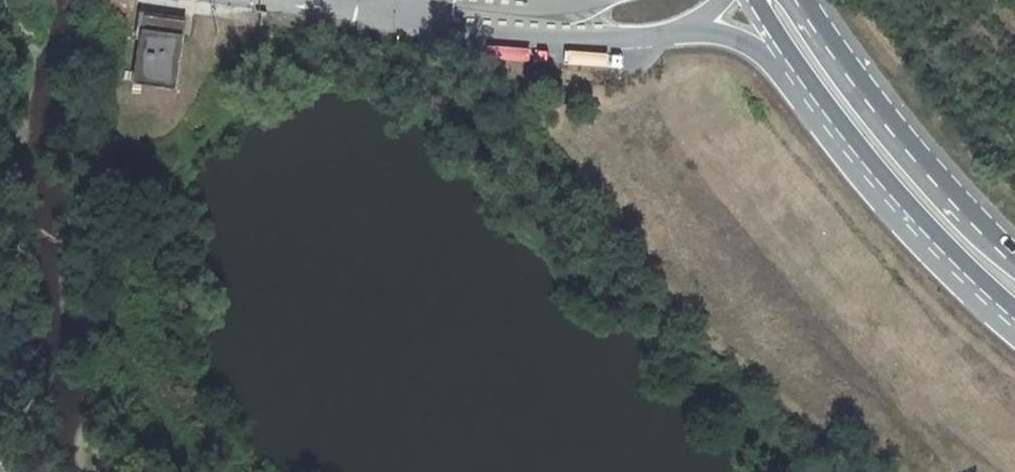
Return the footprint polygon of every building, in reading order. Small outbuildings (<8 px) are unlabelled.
[(167,18),(145,15),(136,84),(177,89),(184,35),(165,32),(167,18)] [(186,21),(167,18),(165,32),(184,35),(186,21)]
